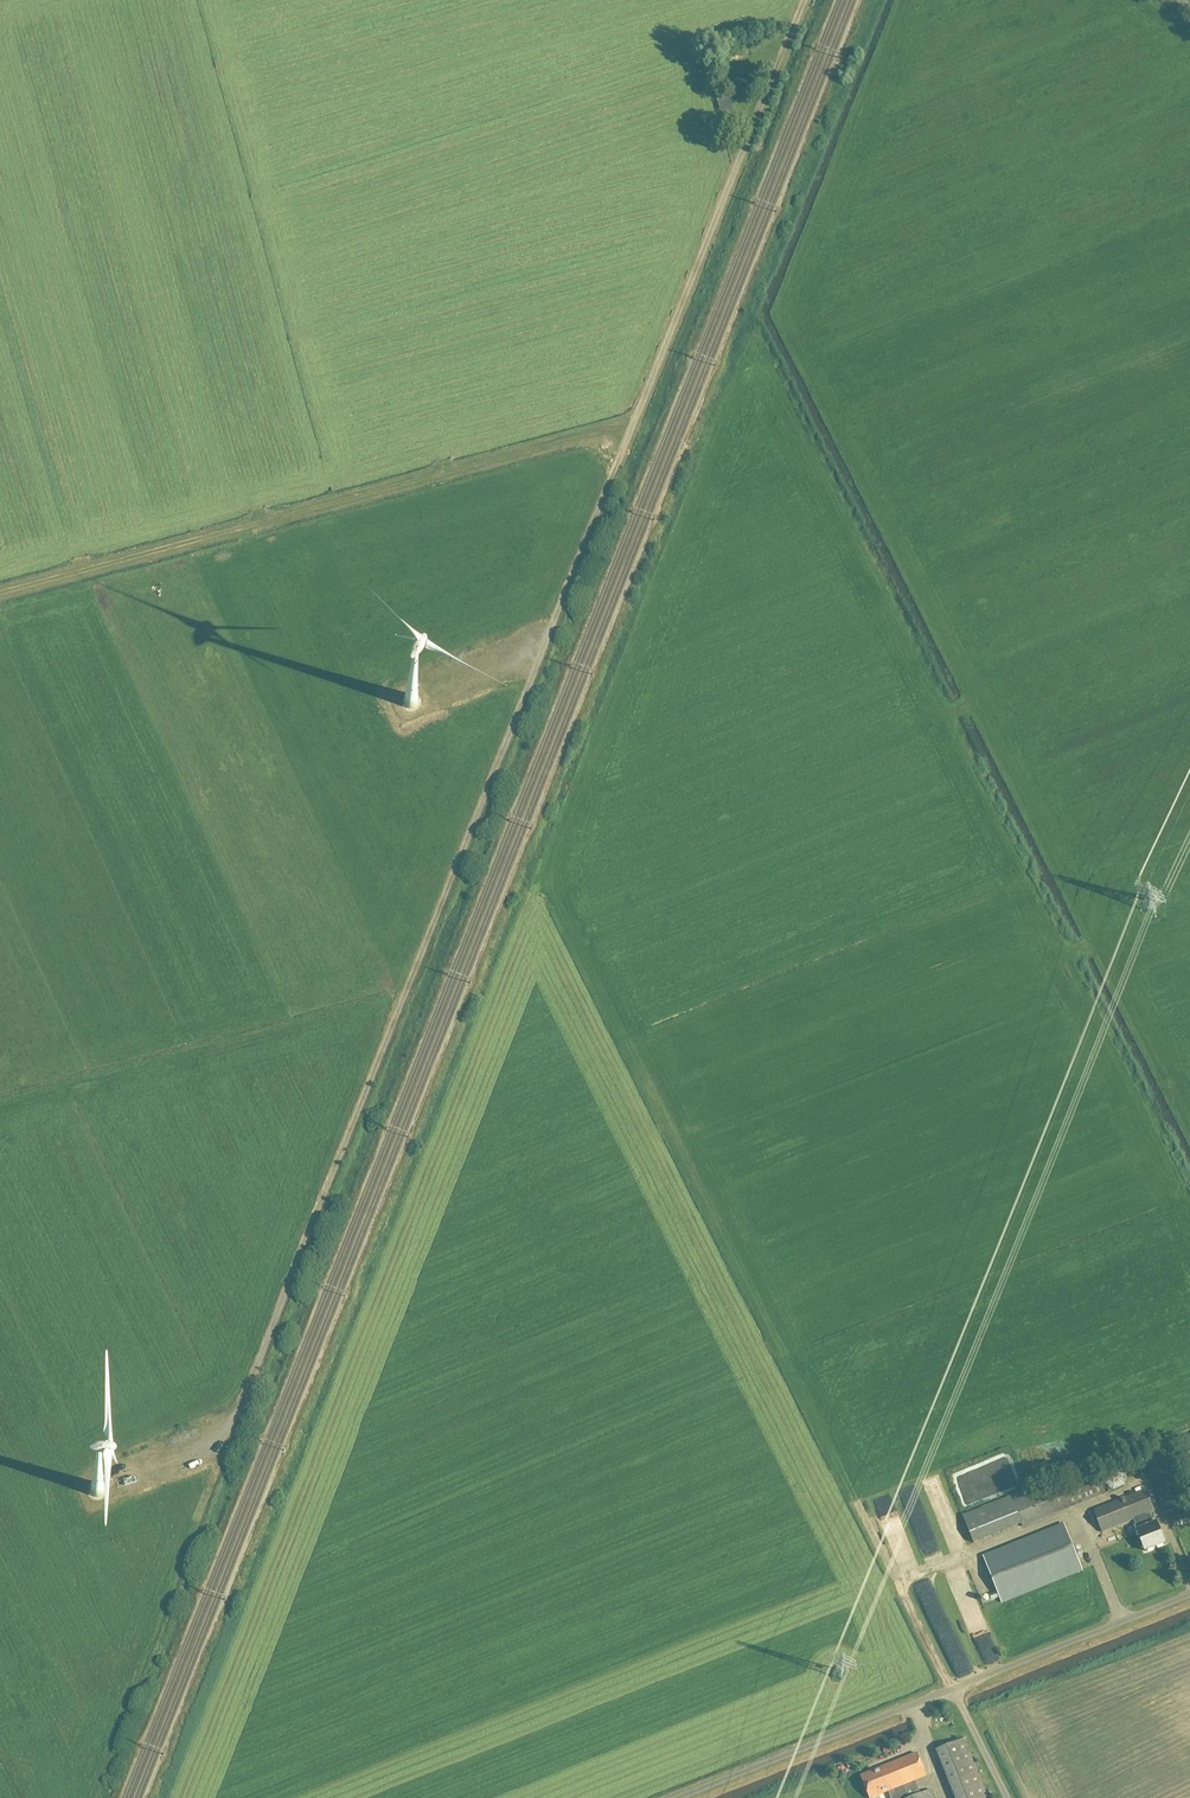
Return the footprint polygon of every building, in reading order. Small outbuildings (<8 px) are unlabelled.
[(734,120),(729,96),(717,99),(722,122),(734,120)] [(409,709),(412,709),(414,709),(416,707),(418,705),(418,702),(418,700),(416,697),(414,696),(412,695),(409,694),(407,695),(405,697),(403,699),(403,702),(403,704),(405,707),(407,708),(409,709)] [(1011,1497),(963,1516),(974,1543),(1020,1525),(1021,1527),(1105,1494),(1096,1471),(1058,1486),(1058,1484),(1013,1502),(1011,1497)] [(96,1498),(99,1498),(101,1497),(103,1495),(104,1493),(105,1490),(104,1487),(103,1485),(101,1483),(98,1483),(95,1483),(93,1484),(91,1486),(90,1488),(90,1491),(90,1493),(92,1495),(94,1497),(96,1498)] [(1146,1491),(1094,1511),(1102,1533),(1134,1521),(1138,1530),(1136,1531),(1144,1552),(1165,1544),(1156,1523),(1154,1524),(1150,1514),(1154,1513),(1146,1491)] [(869,1501),(874,1515),(892,1507),(887,1494),(869,1501)] [(1189,1516),(1189,1506),(1168,1515),(1172,1524),(1189,1516)] [(889,1510),(875,1516),(879,1525),(893,1519),(889,1510)] [(1063,1525),(984,1557),(1002,1603),(1082,1571),(1063,1525)] [(964,1740),(937,1751),(956,1797),(987,1797),(964,1740)] [(861,1776),(870,1797),(872,1797),(889,1792),(891,1797),(933,1797),(929,1790),(920,1793),(915,1781),(926,1777),(917,1754),(861,1776)]
